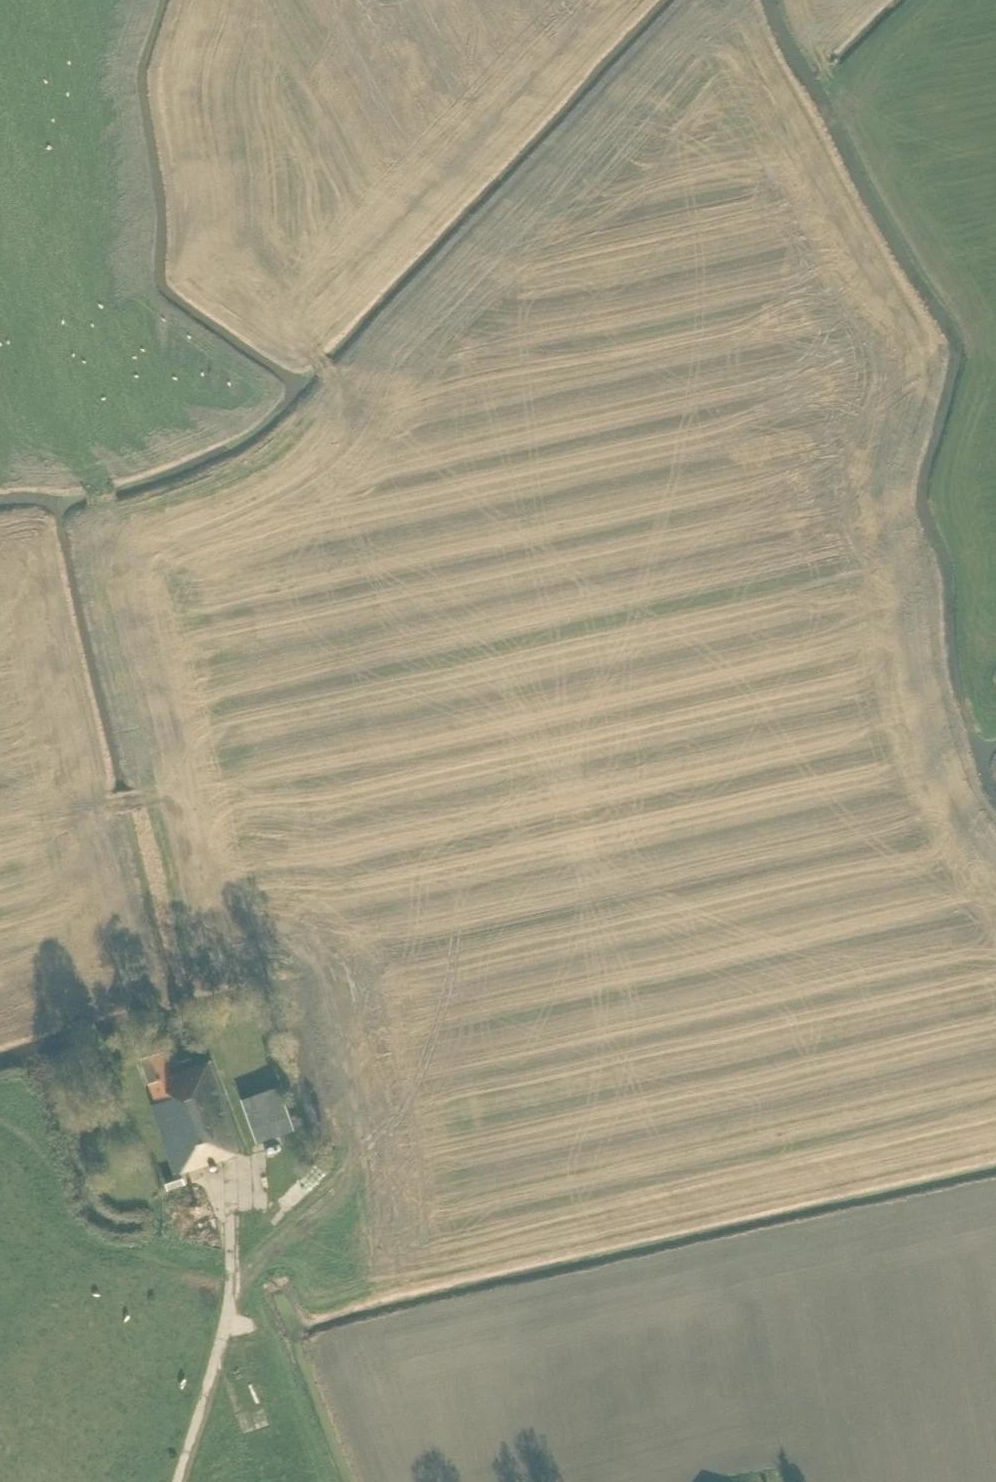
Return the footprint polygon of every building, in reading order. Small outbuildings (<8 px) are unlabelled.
[(164,1052),(143,1059),(157,1104),(152,1106),(174,1175),(243,1153),(211,1063),(195,1068),(184,1072),(172,1076),(164,1052)] [(257,1148),(295,1135),(279,1088),(241,1102),(257,1148)] [(185,1186),(181,1174),(164,1180),(168,1191),(185,1186)]
